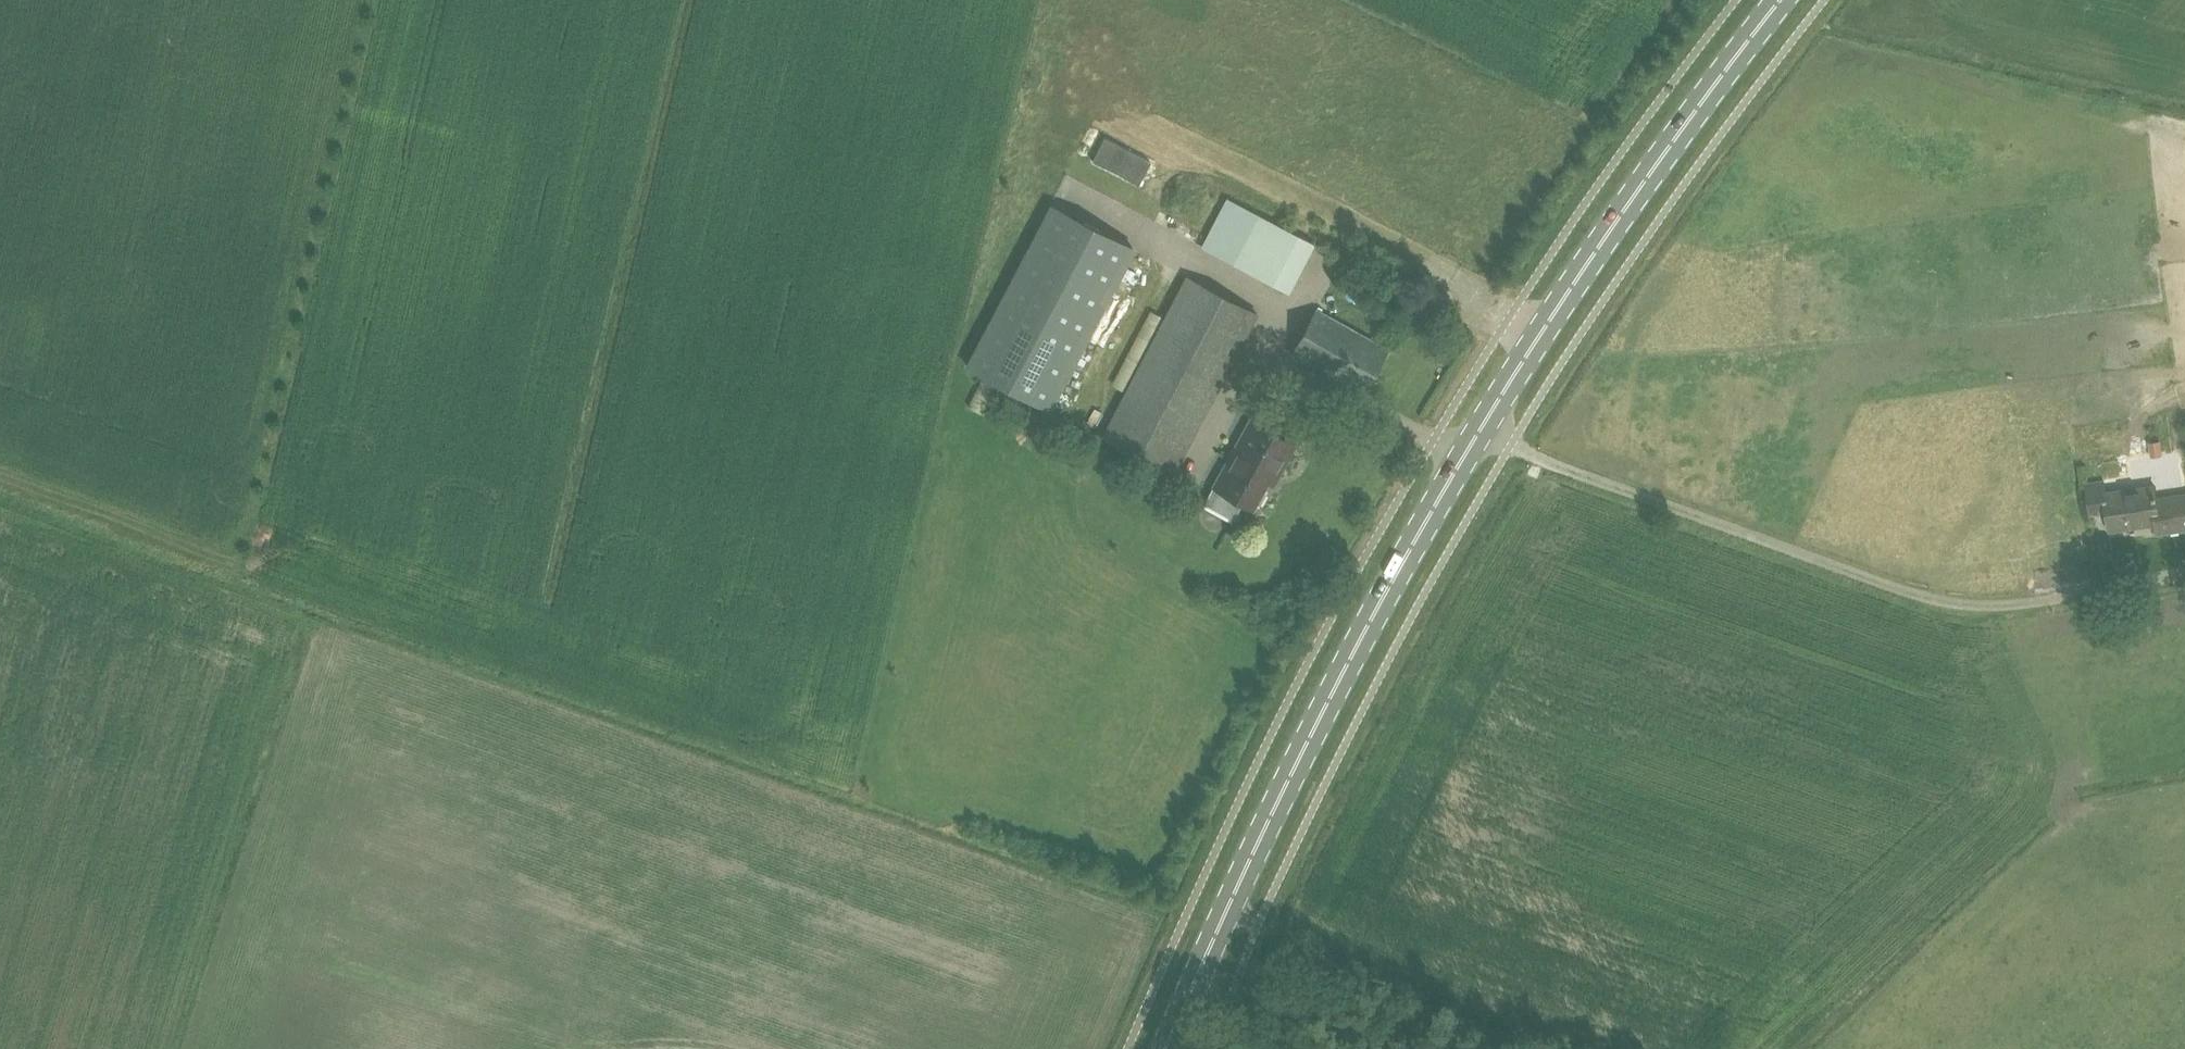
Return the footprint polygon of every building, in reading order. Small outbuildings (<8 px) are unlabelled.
[(1151,162),(1103,137),(1091,160),(1139,185),(1151,162)] [(965,364),(1046,406),(1128,247),(1047,205),(965,364)] [(1311,241),(1255,211),(1230,260),(1286,289),(1311,241)] [(1104,436),(1174,473),(1257,312),(1187,276),(1104,436)] [(1292,353),(1364,392),(1388,349),(1316,309),(1292,353)] [(995,385),(984,380),(980,377),(966,404),(981,412),(993,388),(995,385)] [(1251,420),(1238,443),(1205,502),(1233,517),(1242,501),(1253,507),(1255,503),(1260,503),(1266,493),(1263,489),(1272,471),(1278,474),(1295,444),(1251,420)] [(1149,465),(1134,456),(1119,485),(1134,493),(1149,465)] [(2110,530),(2157,523),(2158,532),(2184,528),(2184,494),(2157,498),(2155,486),(2105,493),(2104,482),(2086,484),(2090,513),(2108,510),(2110,530)]
